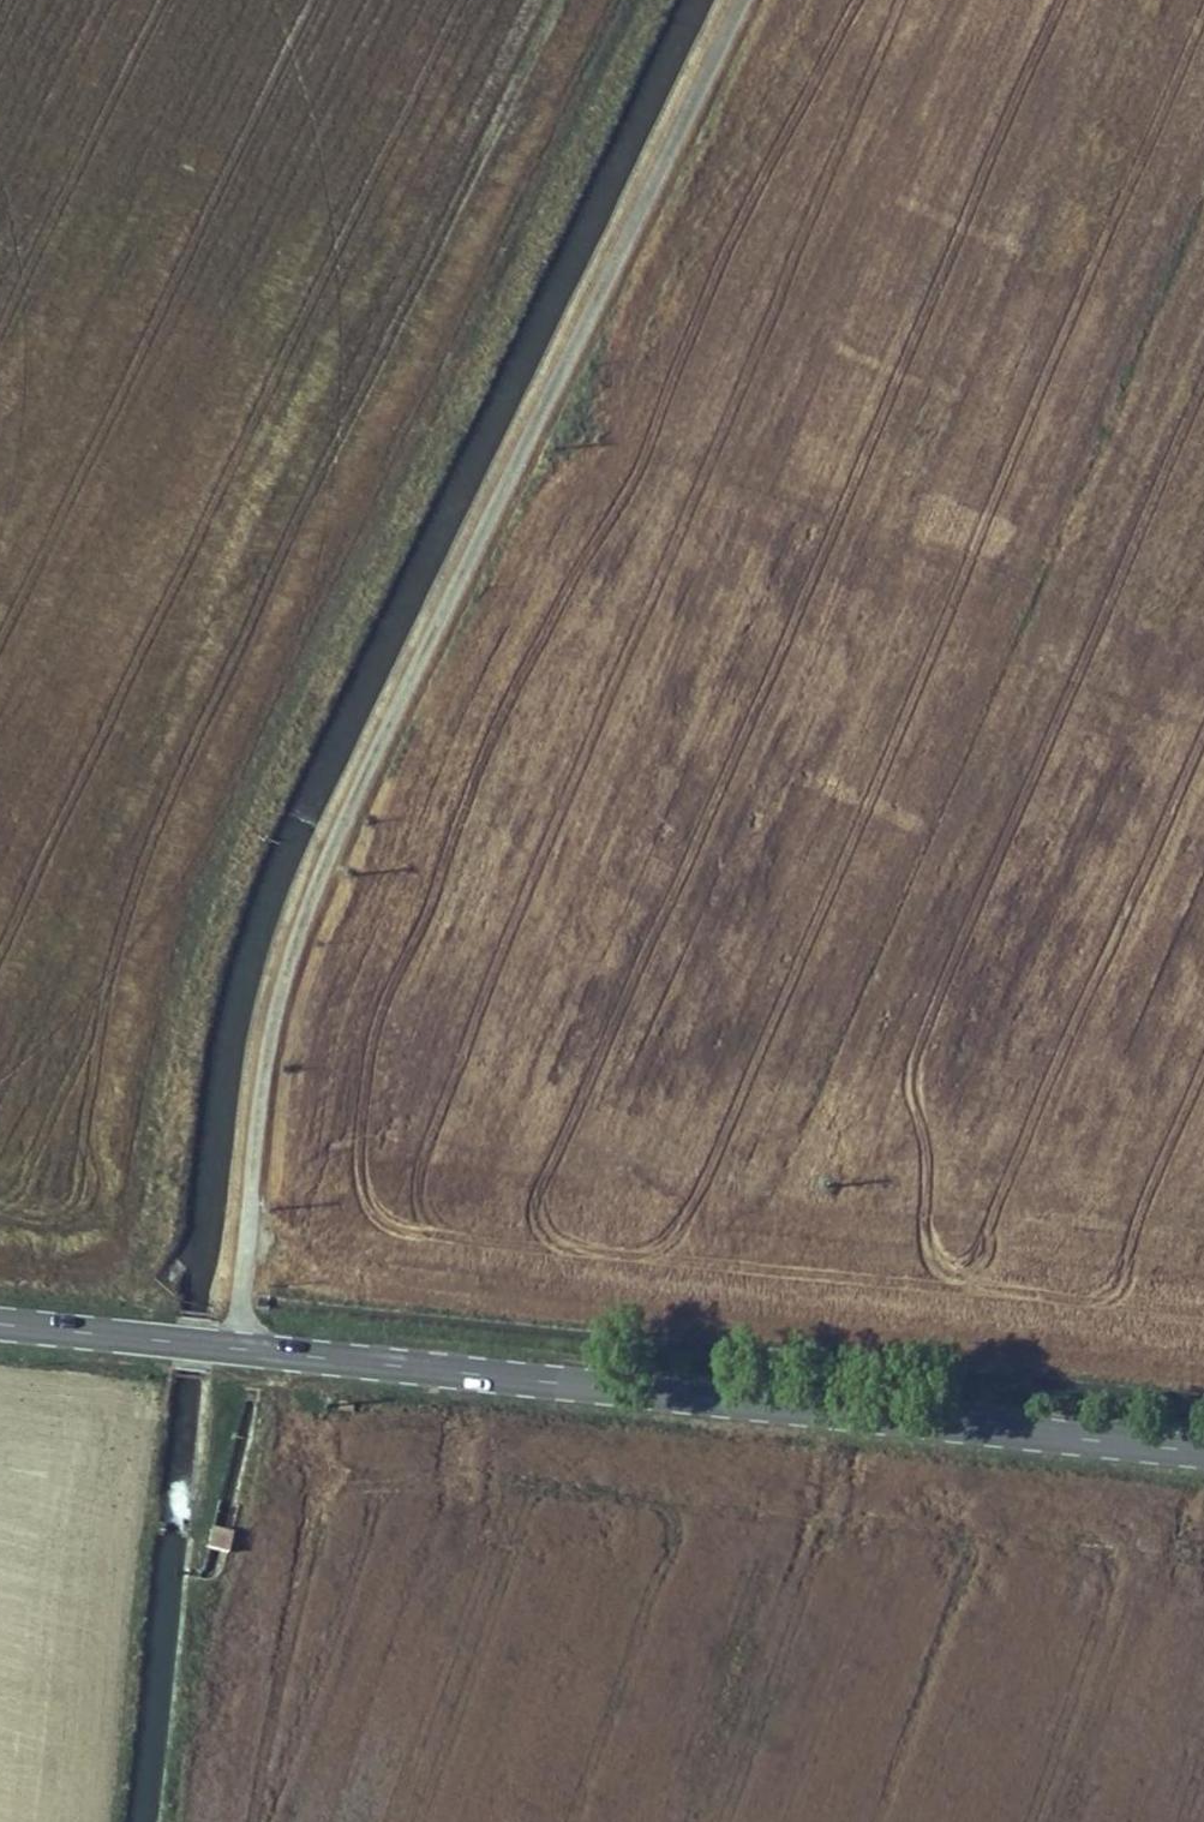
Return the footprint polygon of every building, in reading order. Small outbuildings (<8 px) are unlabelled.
[(207,1546),(228,1551),(233,1531),(212,1526),(207,1546)]
